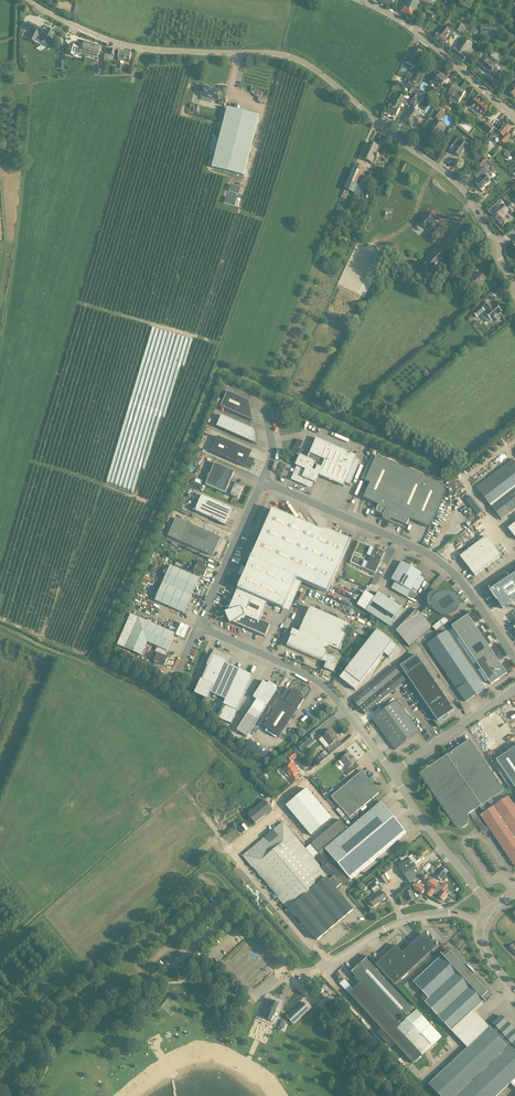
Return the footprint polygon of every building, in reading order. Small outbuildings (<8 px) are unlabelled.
[(401,13),(414,18),(417,12),(421,3),(435,7),(437,0),(406,0),(401,13)] [(431,19),(434,13),(427,10),(424,16),(431,19)] [(41,41),(40,42),(48,46),(54,34),(46,30),(45,33),(41,31),(42,30),(28,23),(25,29),(32,33),(30,36),(28,40),(35,43),(37,39),(41,41)] [(458,24),(455,30),(460,32),(463,27),(458,24)] [(452,33),(443,26),(438,33),(434,38),(444,46),(448,42),(446,40),(452,33)] [(496,28),(482,26),(481,31),(482,31),(481,35),(485,36),(485,32),(496,33),(496,28)] [(466,40),(462,38),(459,43),(455,49),(452,54),(463,62),(467,57),(469,53),(473,45),(470,43),(466,40)] [(70,46),(67,54),(73,56),(73,53),(80,55),(82,51),(97,56),(100,47),(84,42),(83,45),(77,43),(76,47),(70,46)] [(414,47),(406,60),(405,62),(407,63),(412,66),(413,66),(416,68),(421,59),(424,54),(423,54),(422,52),(415,47),(414,47)] [(111,61),(112,56),(114,56),(116,50),(110,48),(107,60),(111,61)] [(125,62),(124,63),(128,63),(130,53),(119,50),(118,57),(119,58),(118,61),(125,62)] [(493,52),(490,57),(499,62),(502,56),(493,52)] [(495,67),(487,60),(481,67),(490,74),(491,73),(494,76),(500,69),(496,66),(495,67)] [(410,81),(415,84),(420,73),(415,71),(410,81)] [(420,73),(415,84),(416,84),(420,86),(425,75),(420,73)] [(445,88),(442,86),(447,79),(440,74),(433,83),(438,87),(436,90),(441,94),(445,88)] [(448,100),(451,102),(460,89),(454,85),(447,95),(450,97),(448,100)] [(211,88),(203,86),(201,96),(210,99),(209,102),(212,103),(213,99),(218,101),(220,91),(214,90),(211,89),(211,88)] [(465,93),(460,89),(451,102),(457,106),(459,103),(465,93)] [(412,125),(413,123),(419,127),(424,120),(419,117),(421,115),(414,110),(422,98),(421,97),(416,93),(409,102),(414,106),(412,109),(405,120),(412,125)] [(387,111),(396,116),(399,111),(404,100),(405,99),(398,95),(393,105),(391,104),(387,111)] [(483,116),(489,109),(476,99),(471,105),(471,106),(469,108),(473,111),(475,109),(483,116)] [(434,118),(437,120),(441,114),(442,115),(446,110),(437,104),(434,109),(437,112),(433,117),(434,118)] [(215,156),(212,168),(244,176),(259,117),(227,108),(219,138),(213,137),(209,155),(215,156)] [(430,133),(434,136),(435,136),(436,137),(441,130),(442,131),(445,127),(442,125),(442,124),(438,122),(436,121),(434,124),(429,132),(431,133),(430,133)] [(482,129),(489,134),(494,128),(488,122),(482,129)] [(492,135),(492,134),(494,136),(495,136),(497,136),(499,135),(501,134),(504,137),(500,141),(504,144),(511,137),(507,134),(511,129),(505,124),(498,131),(496,129),(492,135)] [(460,157),(467,146),(462,142),(464,140),(459,136),(452,145),(456,148),(453,152),(455,153),(454,154),(457,156),(458,155),(460,157)] [(369,143),(362,159),(372,163),(375,155),(379,147),(369,143)] [(484,157),(478,164),(482,167),(488,161),(484,157)] [(359,186),(356,185),(362,173),(357,171),(360,165),(356,163),(353,169),(344,190),(345,190),(341,198),(345,199),(349,191),(355,194),(354,195),(359,198),(366,185),(364,184),(367,178),(362,176),(360,182),(359,186)] [(474,177),(478,181),(475,184),(481,191),(490,182),(484,175),(488,172),(489,174),(492,171),(491,170),(490,170),(486,166),(484,168),(474,177)] [(231,184),(229,190),(243,194),(245,188),(231,184)] [(224,203),(239,207),(241,200),(226,195),(224,203)] [(495,216),(493,218),(502,228),(504,226),(507,223),(509,222),(504,217),(504,216),(504,215),(508,212),(512,209),(509,205),(505,208),(503,205),(492,214),(495,216)] [(423,231),(424,230),(426,231),(428,230),(431,233),(426,239),(432,245),(445,231),(438,224),(436,226),(434,224),(437,220),(428,212),(417,224),(419,225),(418,226),(418,228),(418,229),(419,230),(420,231),(421,231),(423,231)] [(398,261),(389,271),(394,275),(403,265),(398,261)] [(473,278),(470,275),(463,282),(466,287),(472,282),(477,287),(480,285),(481,286),(484,283),(483,282),(486,279),(479,272),(473,278)] [(477,318),(485,311),(487,313),(486,314),(490,319),(491,318),(492,320),(494,318),(497,321),(500,318),(498,315),(501,312),(495,305),(493,308),(489,303),(482,309),(481,307),(473,314),(477,318)] [(252,421),(250,408),(246,406),(249,401),(227,391),(220,407),(252,421)] [(254,430),(221,416),(216,427),(257,445),(256,437),(251,435),(254,430)] [(253,466),(254,464),(253,464),(255,460),(249,457),(251,452),(242,447),(237,445),(218,437),(211,452),(230,461),(245,467),(251,470),(252,466),(253,466)] [(357,456),(316,438),(307,458),(300,455),(295,466),(298,467),(292,479),(308,486),(310,481),(315,483),(318,476),(344,487),(344,485),(349,488),(361,461),(356,459),(357,456)] [(376,456),(365,481),(370,484),(363,499),(378,506),(376,511),(407,525),(409,519),(429,528),(446,491),(441,485),(376,456)] [(476,488),(487,503),(501,520),(514,509),(514,463),(512,459),(476,488)] [(229,484),(229,483),(234,472),(215,463),(205,485),(225,493),(226,490),(231,492),(230,496),(238,499),(243,487),(235,483),(234,486),(229,484)] [(191,486),(180,510),(193,516),(204,492),(191,486)] [(219,523),(226,526),(228,521),(228,520),(233,509),(202,495),(195,511),(219,522),(219,523)] [(260,620),(268,602),(283,609),(296,579),(327,593),(350,541),(324,529),(323,532),(304,523),(272,510),(246,569),(241,567),(238,575),(243,577),(236,592),(233,599),(228,612),(232,622),(249,630),(265,637),(270,625),(260,620)] [(213,556),(221,538),(187,523),(176,518),(168,537),(179,541),(213,556)] [(460,557),(475,576),(501,556),(486,537),(460,557)] [(359,542),(350,563),(376,574),(385,553),(359,542)] [(204,568),(206,563),(199,560),(194,572),(194,573),(193,576),(180,570),(182,565),(176,562),(174,567),(170,566),(158,592),(156,592),(155,595),(157,596),(155,601),(184,613),(199,579),(200,575),(204,577),(207,569),(204,568)] [(407,598),(411,591),(413,589),(417,591),(424,579),(420,576),(421,573),(414,569),(414,568),(414,567),(413,567),(412,566),(411,566),(411,565),(410,565),(409,565),(409,566),(408,566),(401,562),(391,580),(395,582),(391,589),(407,598)] [(489,591),(496,602),(497,601),(503,609),(514,601),(514,574),(489,591)] [(417,609),(395,631),(409,647),(433,628),(436,632),(448,622),(453,618),(446,614),(449,613),(451,612),(453,610),(454,607),(455,604),(454,601),(453,599),(452,597),(449,595),(442,591),(439,590),(436,590),(433,591),(431,593),(429,595),(427,597),(427,600),(427,603),(428,606),(420,613),(417,610),(417,609)] [(366,611),(375,598),(365,592),(357,605),(366,611)] [(389,626),(401,608),(378,593),(375,598),(366,611),(389,626)] [(299,633),(293,630),(290,635),(291,636),(287,646),(322,662),(322,661),(326,663),(324,668),(333,672),(339,660),(326,654),(329,647),(339,651),(350,625),(310,607),(299,633)] [(178,630),(171,627),(169,631),(139,618),(130,614),(117,645),(125,649),(141,656),(147,642),(157,647),(155,653),(157,654),(154,661),(159,664),(159,663),(164,666),(168,658),(165,657),(175,634),(176,634),(176,635),(178,630)] [(453,618),(448,622),(464,645),(476,663),(492,652),(480,634),(467,616),(459,621),(453,618)] [(175,636),(184,640),(189,627),(180,624),(175,636)] [(355,627),(353,631),(366,636),(368,632),(355,627)] [(345,663),(350,665),(339,678),(355,690),(384,653),(389,658),(398,647),(392,642),(377,630),(354,660),(348,657),(345,663)] [(486,689),(458,647),(447,631),(427,645),(438,661),(465,702),(486,689)] [(492,652),(476,663),(491,685),(507,674),(492,652)] [(200,679),(194,693),(208,699),(211,693),(225,700),(223,705),(224,705),(218,718),(231,724),(253,676),(224,663),(225,661),(211,655),(207,665),(208,666),(203,676),(202,679),(201,679),(200,679)] [(417,655),(400,666),(437,721),(454,710),(417,655)] [(367,713),(381,701),(406,681),(400,674),(394,666),(353,700),(357,705),(365,715),(366,714),(367,713)] [(247,714),(237,731),(247,737),(258,720),(267,706),(277,690),(276,689),(277,687),(269,681),(267,684),(263,681),(253,698),(257,700),(247,714)] [(288,690),(263,727),(279,738),(304,700),(299,697),(299,698),(291,694),(292,693),(288,690)] [(386,708),(372,719),(395,750),(420,732),(396,701),(393,703),(386,708)] [(501,711),(495,714),(503,727),(509,723),(501,711)] [(491,738),(503,756),(496,761),(514,788),(514,787),(514,745),(504,729),(491,738)] [(330,753),(336,747),(333,743),(338,739),(331,730),(322,737),(329,746),(326,749),(330,753)] [(302,752),(314,741),(309,735),(297,746),(302,752)] [(252,739),(247,744),(262,760),(267,755),(252,739)] [(419,775),(454,825),(455,827),(458,828),(460,829),(463,828),(465,827),(467,825),(468,823),(469,821),(468,818),(467,816),(470,814),(483,834),(490,830),(514,867),(514,807),(508,797),(480,815),(487,825),(485,827),(474,811),(504,791),(470,740),(447,756),(419,775)] [(298,757),(293,751),(287,756),(291,762),(298,757)] [(348,776),(354,770),(351,766),(356,762),(349,753),(340,760),(347,769),(344,771),(348,776)] [(296,768),(292,763),(283,770),(288,776),(289,776),(291,779),(290,780),(293,783),(299,778),(296,775),(299,773),(295,769),(296,768)] [(380,792),(373,784),(375,782),(371,778),(369,780),(362,771),(331,797),(349,818),(380,792)] [(306,789),(286,806),(311,836),(331,819),(306,789)] [(339,820),(311,844),(319,854),(316,857),(323,865),(321,868),(328,877),(326,878),(337,891),(347,883),(349,881),(351,880),(364,869),(406,833),(397,822),(380,802),(348,830),(339,820)] [(255,824),(264,817),(256,808),(248,815),(255,824)] [(283,822),(243,856),(253,868),(254,868),(254,869),(278,897),(278,898),(281,901),(321,868),(283,822)] [(417,878),(418,879),(421,877),(420,876),(423,874),(420,870),(418,872),(410,859),(408,857),(398,864),(399,867),(400,869),(410,883),(413,881),(414,883),(418,880),(417,878)] [(321,868),(281,901),(288,910),(289,911),(295,918),(297,916),(317,940),(353,910),(337,891),(326,878),(328,877),(321,868)] [(435,876),(442,881),(448,872),(441,868),(435,876)] [(444,892),(448,886),(443,882),(441,886),(431,879),(426,886),(429,888),(424,894),(430,898),(434,893),(438,896),(437,897),(443,901),(448,895),(444,892)] [(417,885),(415,884),(412,887),(420,895),(424,890),(417,884),(417,885)] [(411,891),(409,892),(408,890),(404,892),(404,894),(406,898),(402,900),(401,898),(397,899),(400,905),(415,899),(413,897),(415,896),(413,891),(411,891)] [(386,898),(381,891),(369,900),(373,907),(386,898)] [(380,961),(375,965),(394,986),(435,948),(426,937),(423,934),(414,942),(412,941),(410,943),(408,941),(407,942),(410,945),(402,953),(396,946),(389,953),(385,956),(380,961)] [(475,974),(474,972),(472,969),(470,967),(467,966),(467,967),(469,968),(467,970),(450,952),(444,957),(442,955),(438,959),(413,982),(429,999),(425,1002),(451,1031),(473,1010),(484,1001),(485,1002),(486,1002),(482,998),(488,992),(471,974),(473,973),(474,974),(475,974)] [(361,983),(349,994),(353,998),(409,1059),(413,1063),(422,1055),(442,1037),(417,1010),(403,1022),(400,1019),(404,1016),(406,1018),(411,1013),(409,1011),(414,1007),(394,986),(375,965),(368,957),(352,972),(361,983)] [(279,1004),(269,999),(261,1017),(271,1021),(279,1004)] [(303,1003),(287,1018),(293,1025),(310,1010),(303,1003)] [(501,1016),(493,1024),(496,1027),(492,1031),(473,1010),(451,1031),(467,1048),(429,1084),(440,1095),(497,1095),(514,1079),(514,1031),(501,1016)]
